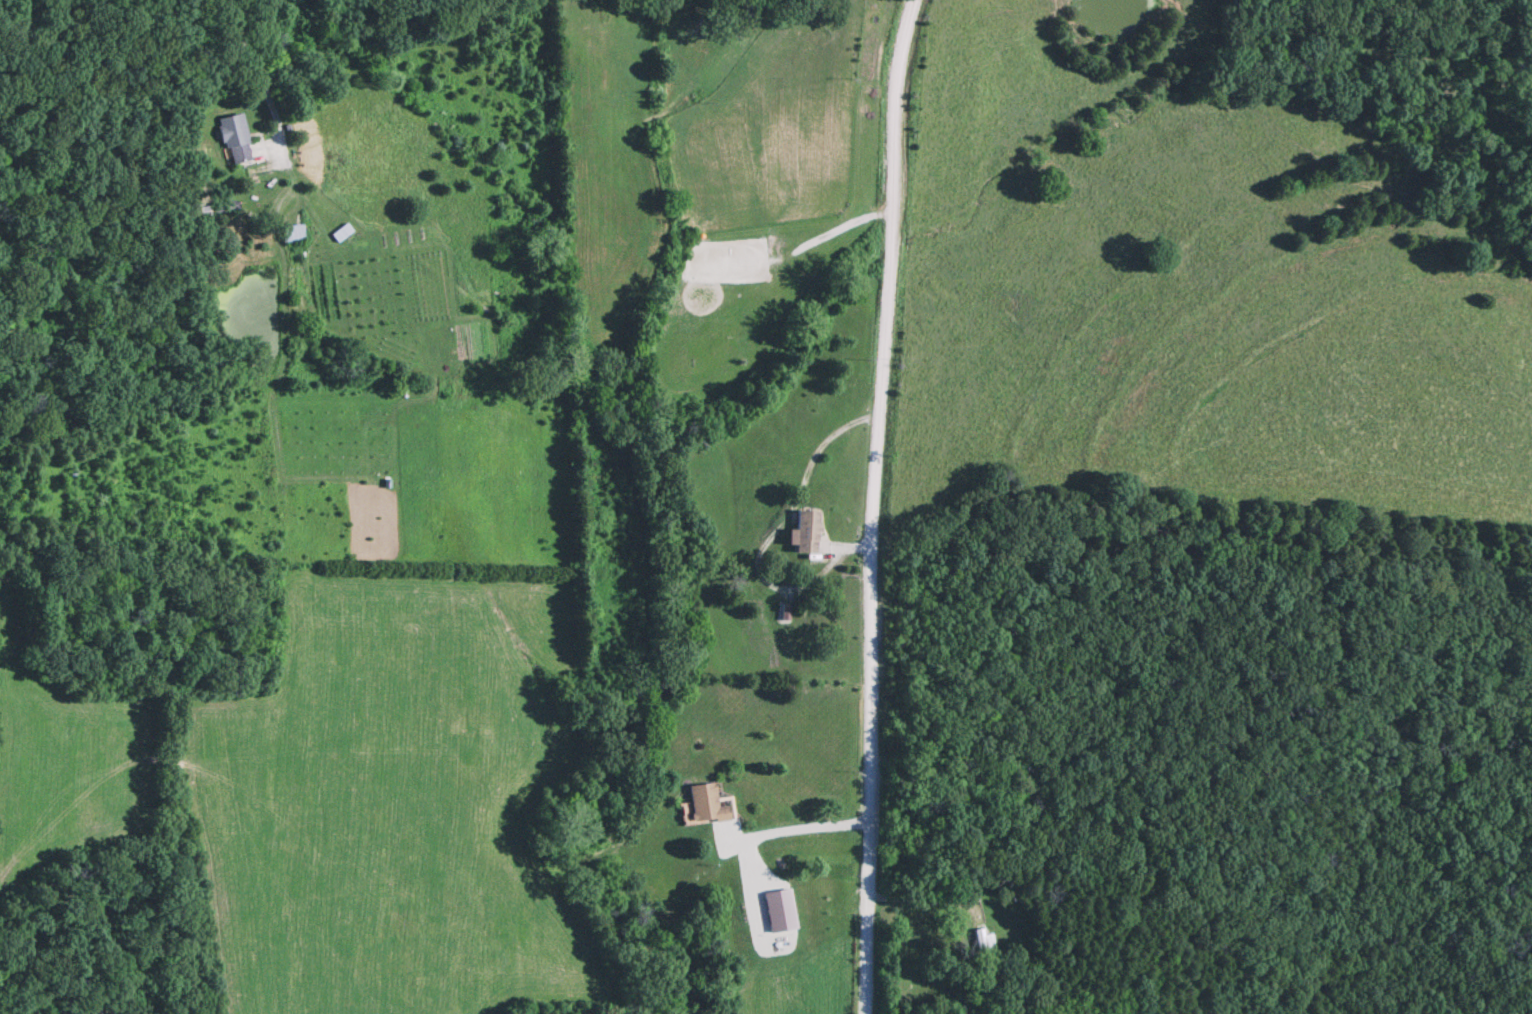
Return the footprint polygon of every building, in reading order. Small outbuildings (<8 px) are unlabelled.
[(257,161),(246,114),(220,121),(231,167),(257,161)] [(335,236),(341,244),(356,232),(349,224),(335,236)] [(309,227),(286,227),(286,243),(309,243),(309,227)] [(615,359),(612,351),(598,355),(601,363),(615,359)] [(823,512),(801,512),(801,531),(793,531),(793,547),(799,547),(799,554),(823,554),(823,512)] [(732,806),(720,807),(718,784),(692,786),(695,824),(733,821),(732,806)] [(793,889),(766,894),(772,934),(800,929),(793,889)] [(973,931),(975,954),(986,954),(984,930),(973,931)]
